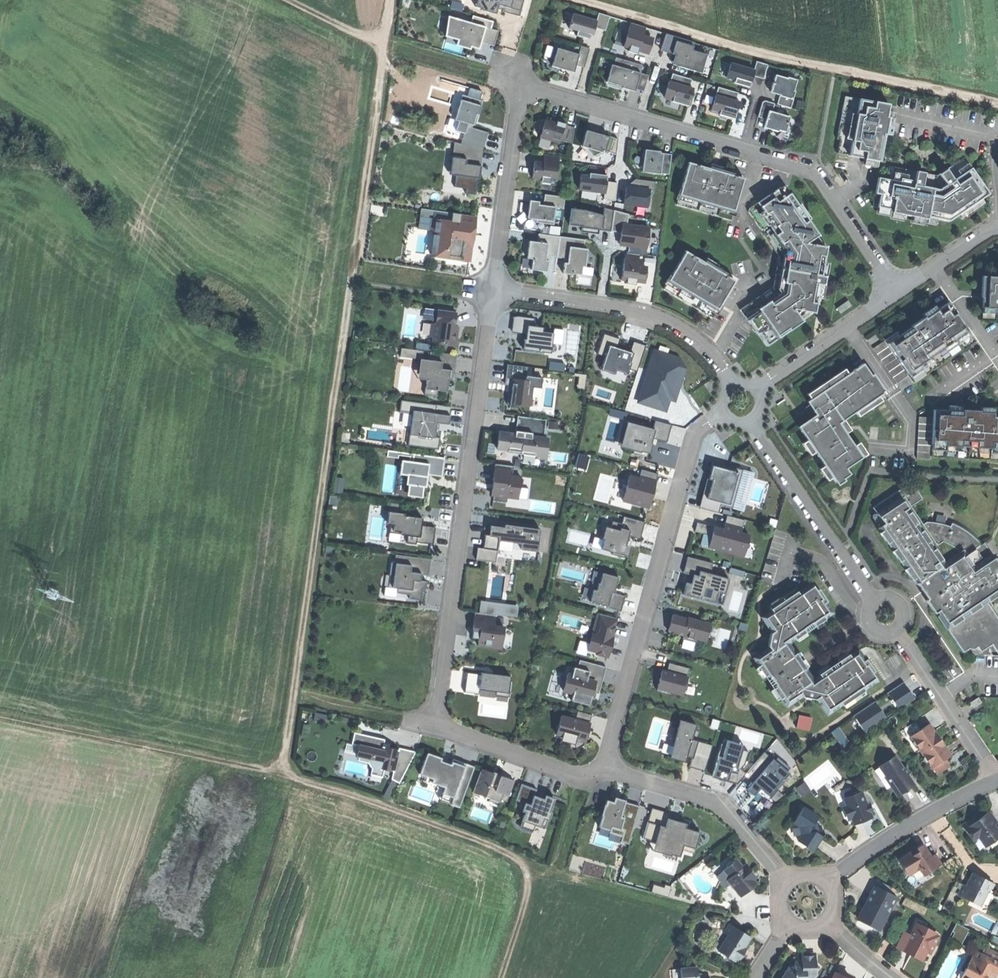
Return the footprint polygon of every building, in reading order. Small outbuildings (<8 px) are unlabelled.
[(450,17),(444,36),(458,40),(457,45),(480,51),(482,42),(495,46),(499,29),(492,27),(494,20),(474,14),(471,23),(450,17)] [(596,14),(594,22),(592,29),(593,29),(603,32),(607,17),(596,14)] [(591,29),(592,29),(594,22),(571,16),(566,30),(574,32),(577,33),(575,37),(587,41),(589,35),(591,29)] [(643,28),(628,24),(621,48),(627,50),(626,53),(635,55),(635,53),(646,56),(648,49),(649,43),(648,39),(640,37),(643,28)] [(647,28),(646,35),(656,38),(657,31),(647,28)] [(659,50),(669,53),(672,41),(689,46),(691,41),(663,33),(659,50)] [(669,63),(697,71),(702,53),(688,50),(689,46),(672,41),(669,53),(671,54),(669,63)] [(574,66),(582,69),(588,50),(578,47),(576,56),(551,48),(548,60),(552,61),(550,67),(562,71),(572,74),(574,66)] [(605,84),(608,84),(611,74),(613,74),(617,60),(614,59),(612,67),(610,66),(605,84)] [(640,67),(617,60),(613,74),(611,74),(608,84),(607,86),(621,90),(621,88),(634,91),(642,94),(647,77),(638,75),(640,67)] [(732,84),(747,89),(749,82),(751,77),(761,80),(766,66),(754,63),(751,72),(729,65),(725,79),(733,82),(732,84)] [(691,91),(687,89),(684,88),(687,80),(670,76),(668,84),(667,84),(662,100),(670,102),(670,103),(676,105),(686,108),(691,91)] [(784,81),(773,78),(770,87),(768,93),(778,96),(775,105),(789,109),(791,101),(790,100),(793,93),(792,92),(795,81),(785,78),(784,81)] [(733,93),(716,89),(710,111),(718,113),(717,116),(723,118),(732,121),(737,103),(734,102),(730,101),(733,93)] [(460,121),(474,125),(475,121),(477,114),(480,115),(484,101),(463,94),(459,108),(463,110),(460,121)] [(835,155),(878,163),(883,135),(889,136),(891,128),(885,127),(885,126),(882,125),(886,105),(842,97),(835,140),(837,140),(835,155)] [(772,105),(761,102),(757,116),(765,118),(764,121),(762,129),(776,133),(777,132),(783,134),(788,118),(770,113),(772,105)] [(473,128),(474,125),(460,121),(457,131),(465,134),(462,144),(483,150),(489,132),(473,128)] [(564,126),(560,125),(560,126),(554,125),(540,121),(537,132),(539,133),(537,140),(549,144),(549,143),(557,145),(558,142),(570,146),(571,129),(563,127),(564,126)] [(599,137),(585,132),(581,149),(587,151),(592,158),(599,154),(602,155),(603,153),(614,156),(616,141),(606,139),(606,140),(603,139),(600,138),(599,137)] [(642,161),(640,174),(658,176),(658,175),(666,177),(669,157),(661,156),(655,155),(651,154),(651,153),(641,152),(640,160),(642,161)] [(548,182),(554,183),(557,158),(543,156),(542,164),(541,166),(532,165),(531,172),(530,180),(539,181),(539,184),(548,185),(548,182)] [(986,194),(961,158),(949,166),(951,170),(946,173),(944,170),(935,176),(887,167),(884,181),(876,179),(870,207),(890,211),(890,213),(924,220),(925,217),(947,222),(986,194)] [(674,206),(729,222),(741,180),(727,176),(726,181),(721,180),(722,176),(707,172),(699,170),(700,168),(686,164),(674,206)] [(708,170),(707,172),(722,176),(721,180),(726,181),(727,176),(724,175),(708,170)] [(579,177),(577,192),(602,195),(601,201),(613,203),(615,188),(604,186),(604,184),(605,177),(587,175),(587,178),(579,177)] [(627,206),(652,205),(652,181),(626,181),(627,206)] [(752,216),(782,261),(780,272),(824,280),(828,250),(808,248),(821,239),(788,192),(785,191),(753,213),(752,216)] [(563,199),(545,197),(544,208),(541,207),(536,207),(537,204),(528,203),(527,212),(526,221),(533,222),(542,223),(542,226),(551,227),(553,209),(561,210),(563,199)] [(627,216),(612,212),(610,233),(620,234),(619,235),(622,235),(622,242),(619,241),(618,247),(645,250),(648,230),(626,227),(627,216)] [(476,217),(453,213),(452,222),(441,221),(440,232),(436,231),(432,256),(448,258),(449,254),(456,255),(455,259),(470,261),(473,242),(476,217)] [(431,230),(436,231),(440,232),(441,221),(432,219),(431,230)] [(545,254),(556,255),(558,239),(536,236),(535,244),(528,243),(525,261),(531,261),(529,272),(545,274),(547,263),(544,263),(545,254)] [(558,239),(556,255),(556,257),(566,258),(566,262),(565,265),(562,265),(561,276),(571,277),(571,276),(579,277),(580,269),(583,269),(586,251),(582,251),(583,242),(558,239)] [(684,252),(662,290),(688,306),(710,319),(733,281),(719,273),(718,275),(702,265),(695,261),(696,260),(684,252)] [(634,283),(643,285),(645,269),(636,268),(636,266),(638,255),(625,254),(622,261),(619,281),(624,282),(624,285),(628,285),(634,286),(634,283)] [(702,263),(702,265),(718,275),(719,273),(702,263)] [(994,315),(997,315),(997,267),(996,267),(995,278),(982,277),(979,321),(993,321),(994,315)] [(759,334),(770,349),(804,325),(796,312),(817,316),(821,294),(823,288),(826,289),(828,281),(824,280),(780,272),(777,290),(743,314),(759,335),(759,334)] [(835,308),(839,314),(850,306),(846,301),(835,308)] [(886,344),(912,383),(973,342),(946,303),(923,319),(922,318),(915,323),(909,327),(909,328),(886,344)] [(433,343),(457,346),(458,337),(456,337),(457,327),(456,327),(457,312),(439,310),(437,324),(433,324),(431,336),(434,337),(433,343)] [(526,333),(524,350),(554,353),(552,369),(565,370),(567,353),(574,354),(574,346),(572,346),(573,340),(564,339),(565,328),(556,327),(555,332),(542,331),(543,326),(534,325),(535,318),(515,315),(513,331),(526,333)] [(641,357),(645,344),(634,341),(632,350),(618,346),(620,337),(606,333),(598,366),(629,374),(633,355),(641,357)] [(870,350),(899,391),(910,384),(882,342),(870,350)] [(402,348),(401,356),(423,358),(424,349),(402,348)] [(647,370),(639,368),(626,410),(681,427),(683,417),(687,418),(689,410),(676,407),(690,359),(654,348),(647,370)] [(444,370),(451,370),(457,371),(458,355),(432,352),(431,360),(445,361),(444,370)] [(450,377),(451,370),(444,370),(445,361),(431,360),(423,359),(422,370),(428,371),(426,395),(438,397),(439,390),(449,391),(450,377)] [(796,427),(835,484),(849,474),(845,469),(861,458),(837,423),(881,393),(861,363),(830,384),(805,402),(809,409),(806,411),(810,417),(796,427)] [(527,374),(528,366),(509,364),(506,382),(513,383),(510,404),(533,407),(534,395),(540,396),(543,376),(527,374)] [(439,414),(438,422),(450,424),(452,406),(437,404),(436,413),(439,414)] [(929,457),(997,461),(997,414),(977,413),(977,411),(969,411),(960,410),(960,412),(931,411),(931,418),(929,457)] [(438,427),(438,422),(439,414),(436,413),(414,411),(411,435),(419,436),(419,439),(434,440),(435,429),(437,429),(438,427)] [(516,418),(514,435),(543,439),(545,421),(516,418)] [(915,460),(929,461),(929,457),(931,418),(917,418),(915,460)] [(654,437),(667,441),(671,425),(656,420),(654,427),(628,420),(621,445),(650,452),(654,437)] [(547,440),(543,439),(514,435),(498,433),(496,451),(507,452),(507,454),(544,459),(547,440)] [(403,460),(403,464),(413,465),(415,454),(400,452),(400,456),(411,457),(411,461),(403,460)] [(430,467),(430,475),(444,477),(446,457),(415,454),(413,465),(430,467)] [(734,508),(743,510),(754,470),(714,459),(701,507),(732,515),(734,508)] [(529,499),(532,476),(511,474),(512,465),(495,463),(492,495),(529,499)] [(429,478),(430,475),(430,467),(413,465),(403,464),(402,475),(408,476),(429,478)] [(628,473),(624,503),(652,507),(657,472),(642,470),(641,475),(628,473)] [(429,478),(408,476),(407,485),(413,486),(425,487),(428,487),(429,480),(429,478)] [(425,487),(413,486),(411,496),(424,498),(425,487)] [(963,656),(969,653),(974,653),(977,650),(981,655),(992,648),(997,658),(997,621),(987,604),(997,597),(997,594),(997,584),(997,578),(994,566),(990,557),(993,556),(987,546),(983,549),(978,542),(970,535),(955,526),(949,528),(942,526),(925,524),(921,530),(909,511),(926,501),(919,491),(910,497),(905,491),(877,509),(883,519),(878,522),(884,533),(892,544),(896,551),(904,563),(908,570),(916,581),(921,590),(929,602),(937,614),(963,656)] [(390,515),(393,515),(399,515),(400,504),(391,503),(390,515)] [(401,536),(408,537),(418,538),(423,538),(424,526),(420,526),(420,522),(422,522),(423,515),(414,514),(413,517),(399,515),(393,515),(392,532),(401,532),(401,536)] [(621,517),(619,523),(617,529),(624,531),(623,535),(637,539),(641,522),(621,517)] [(726,517),(722,530),(740,534),(743,521),(726,517)] [(616,529),(617,529),(619,523),(610,521),(608,529),(615,531),(616,529)] [(694,532),(702,535),(707,536),(709,527),(696,523),(694,532)] [(490,528),(489,537),(494,538),(493,542),(498,543),(512,544),(512,542),(521,543),(520,546),(520,551),(536,554),(539,531),(529,530),(529,529),(523,528),(523,529),(514,528),(515,526),(504,525),(503,529),(489,527),(489,528),(490,528)] [(423,538),(418,538),(418,542),(435,544),(436,535),(437,527),(424,526),(423,538)] [(596,550),(623,557),(626,547),(620,546),(623,535),(624,531),(617,529),(616,529),(615,531),(608,529),(600,527),(597,539),(598,540),(596,550)] [(722,530),(709,527),(707,536),(702,535),(699,546),(742,557),(748,537),(740,534),(722,530)] [(890,545),(892,544),(884,533),(882,534),(890,545)] [(494,538),(489,537),(484,536),(482,551),(496,553),(498,543),(493,542),(494,538)] [(902,564),(904,563),(896,551),(894,553),(902,564)] [(386,586),(385,595),(423,599),(425,576),(430,577),(432,557),(397,554),(394,587),(386,586)] [(711,573),(714,562),(691,556),(682,593),(723,603),(729,578),(711,573)] [(914,582),(916,581),(908,570),(906,572),(914,582)] [(589,602),(606,606),(610,593),(613,594),(617,578),(603,574),(600,585),(597,584),(595,591),(592,590),(589,602)] [(851,656),(839,664),(840,666),(834,670),(832,668),(820,676),(813,681),(805,669),(794,653),(786,641),(793,636),(805,628),(804,626),(810,622),(812,624),(824,616),(831,611),(825,601),(816,590),(815,591),(811,584),(797,593),(770,611),(761,617),(771,632),(769,634),(767,646),(768,648),(753,657),(758,665),(756,666),(764,678),(766,677),(772,686),(770,687),(778,699),(780,698),(785,705),(800,695),(801,697),(814,700),(816,698),(826,713),(840,704),(863,689),(876,680),(871,673),(872,672),(865,661),(857,651),(851,656)] [(818,589),(816,590),(825,601),(826,600),(818,589)] [(769,609),(770,611),(797,593),(796,591),(769,609)] [(610,593),(606,606),(606,609),(620,612),(622,604),(624,597),(613,594),(610,593)] [(935,615),(937,614),(929,602),(927,603),(935,615)] [(494,616),(474,613),(472,626),(471,639),(478,640),(477,647),(500,650),(503,628),(493,627),(494,616)] [(607,659),(611,644),(609,644),(610,639),(616,620),(600,615),(596,614),(596,615),(600,616),(594,636),(591,635),(589,634),(586,636),(585,641),(587,644),(588,645),(587,652),(596,654),(595,656),(607,659)] [(704,642),(709,624),(670,614),(665,632),(704,642)] [(825,618),(824,616),(812,624),(805,628),(793,636),(795,638),(825,618)] [(796,651),(794,653),(805,669),(807,668),(801,659),(796,651)] [(819,674),(820,676),(832,668),(839,664),(851,656),(850,654),(819,674)] [(866,660),(865,661),(872,672),(874,671),(866,660)] [(579,661),(577,669),(587,672),(585,679),(595,682),(593,691),(599,693),(601,686),(605,668),(579,661)] [(668,664),(666,673),(686,678),(688,670),(668,664)] [(589,707),(593,691),(595,682),(585,679),(587,672),(577,669),(573,668),(571,677),(566,676),(562,692),(572,695),(570,702),(589,707)] [(686,678),(666,673),(661,672),(659,681),(655,692),(668,695),(669,694),(681,697),(686,678)] [(477,690),(478,674),(465,673),(464,693),(477,694),(477,690)] [(507,692),(509,676),(478,674),(477,690),(507,692)] [(764,678),(770,687),(772,686),(766,677),(764,678)] [(888,691),(899,708),(916,698),(905,681),(888,691)] [(864,690),(863,689),(840,704),(842,706),(864,690)] [(878,700),(855,713),(864,729),(887,716),(878,700)] [(591,716),(577,712),(575,720),(561,717),(556,735),(570,740),(576,750),(582,746),(584,738),(583,737),(584,735),(585,733),(586,734),(591,716)] [(800,714),(797,727),(811,730),(814,716),(800,714)] [(860,733),(864,730),(855,715),(850,718),(860,733)] [(914,751),(919,748),(918,746),(916,748),(912,742),(914,740),(911,735),(921,728),(915,720),(900,730),(914,751)] [(682,757),(686,740),(691,726),(675,721),(665,758),(680,763),(682,757)] [(929,763),(936,773),(942,769),(948,765),(944,758),(949,755),(938,738),(929,724),(921,728),(911,735),(914,740),(912,742),(916,748),(918,746),(919,748),(923,755),(922,758),(925,763),(929,763)] [(840,726),(834,730),(845,746),(851,742),(840,726)] [(384,742),(354,736),(352,746),(359,748),(356,759),(370,762),(374,770),(393,774),(391,781),(399,785),(415,755),(399,751),(398,753),(391,751),(383,749),(384,742)] [(719,755),(714,777),(743,783),(750,751),(742,749),(744,743),(728,739),(724,756),(719,755)] [(687,758),(692,742),(686,740),(682,757),(687,758)] [(701,771),(709,746),(695,742),(687,767),(701,771)] [(766,750),(748,776),(753,780),(748,788),(755,793),(759,786),(773,796),(792,769),(766,750)] [(426,755),(419,775),(432,780),(431,784),(444,788),(442,795),(453,798),(450,806),(460,809),(473,767),(452,760),(450,766),(445,764),(439,762),(440,759),(426,755)] [(878,767),(897,795),(905,789),(914,783),(907,774),(908,769),(906,766),(903,768),(894,756),(878,767)] [(826,763),(805,778),(812,788),(833,773),(826,763)] [(480,770),(473,794),(490,799),(489,802),(498,805),(500,800),(506,802),(513,782),(502,779),(492,776),(492,774),(480,770)] [(801,795),(811,792),(808,782),(798,785),(801,795)] [(520,785),(515,802),(527,806),(519,828),(532,833),(534,827),(544,830),(552,803),(541,799),(534,797),(536,790),(520,785)] [(842,792),(844,798),(853,795),(851,789),(842,792)] [(862,820),(871,817),(869,812),(866,803),(862,792),(853,795),(844,798),(847,806),(843,807),(847,819),(852,817),(854,823),(862,820)] [(439,802),(450,806),(453,798),(442,795),(439,802)] [(618,817),(622,802),(611,799),(610,803),(603,802),(596,827),(607,830),(608,827),(617,830),(621,818),(618,817)] [(628,844),(638,807),(622,802),(618,817),(621,818),(617,830),(622,831),(621,836),(619,841),(628,844)] [(695,847),(699,830),(685,827),(686,821),(668,817),(670,812),(652,808),(646,838),(657,840),(654,851),(680,856),(682,845),(695,847)] [(798,841),(813,850),(818,842),(821,836),(814,832),(813,823),(817,816),(803,808),(794,822),(801,827),(802,834),(798,841)] [(962,825),(972,840),(978,836),(985,846),(997,837),(997,831),(993,824),(996,822),(988,811),(981,816),(974,821),(972,818),(962,825)] [(607,832),(621,836),(622,831),(617,830),(608,827),(607,830),(607,832)] [(923,844),(917,847),(921,854),(926,850),(923,844)] [(912,873),(916,879),(941,864),(935,854),(930,856),(926,850),(921,854),(917,847),(908,853),(898,859),(903,868),(908,866),(912,873)] [(725,887),(730,883),(733,880),(729,875),(728,875),(723,869),(736,859),(731,853),(711,870),(725,887)] [(730,883),(741,896),(750,888),(756,883),(753,879),(755,876),(745,864),(742,867),(736,859),(723,869),(728,875),(729,875),(733,880),(730,883)] [(908,875),(912,873),(908,866),(903,868),(908,875)] [(963,885),(958,895),(983,907),(993,884),(973,875),(970,880),(967,887),(963,885)] [(857,919),(879,930),(895,897),(873,886),(868,897),(857,919)] [(902,934),(896,947),(908,953),(922,959),(926,951),(929,943),(933,945),(937,936),(934,935),(935,933),(915,924),(910,937),(902,934)] [(718,951),(735,962),(736,960),(738,961),(742,954),(745,948),(744,947),(750,938),(733,927),(718,951)] [(963,972),(974,977),(973,977),(985,977),(986,976),(990,977),(992,977),(997,965),(997,954),(983,947),(980,953),(976,951),(972,958),(970,957),(963,972)] [(805,977),(813,977),(816,974),(816,970),(819,966),(815,963),(815,953),(801,954),(802,962),(794,963),(794,966),(789,966),(783,975),(782,977),(805,977)] [(680,968),(681,977),(700,977),(696,975),(696,967),(680,968)]
